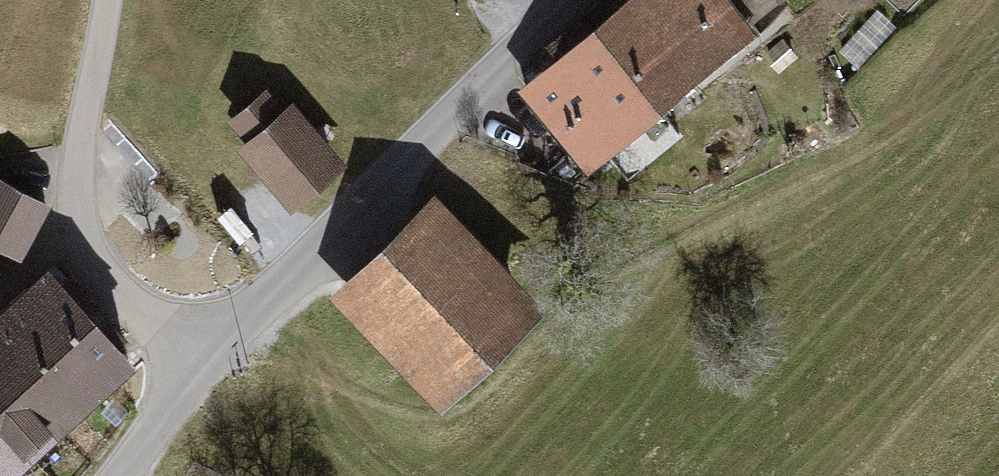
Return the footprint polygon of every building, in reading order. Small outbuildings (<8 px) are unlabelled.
[(693,85),(752,36),(722,0),(643,0),(631,10),(693,85)] [(781,10),(791,0),(772,0),(781,10)] [(693,85),(631,10),(596,39),(658,114),(693,85)] [(658,114),(596,39),(525,98),(587,173),(658,114)] [(230,126),(250,149),(288,118),(268,94),(230,126)] [(250,149),(242,156),(291,214),(343,171),(294,112),(288,118),(250,149)] [(20,262),(48,207),(0,183),(0,252),(20,262)] [(438,204),(332,307),(445,424),(552,321),(438,204)] [(34,298),(114,384),(138,362),(58,276),(34,298)] [(34,298),(0,330),(0,331),(79,416),(114,384),(34,298)] [(0,331),(0,431),(29,462),(79,416),(0,331)] [(0,431),(0,475),(14,475),(29,462),(0,431)]
